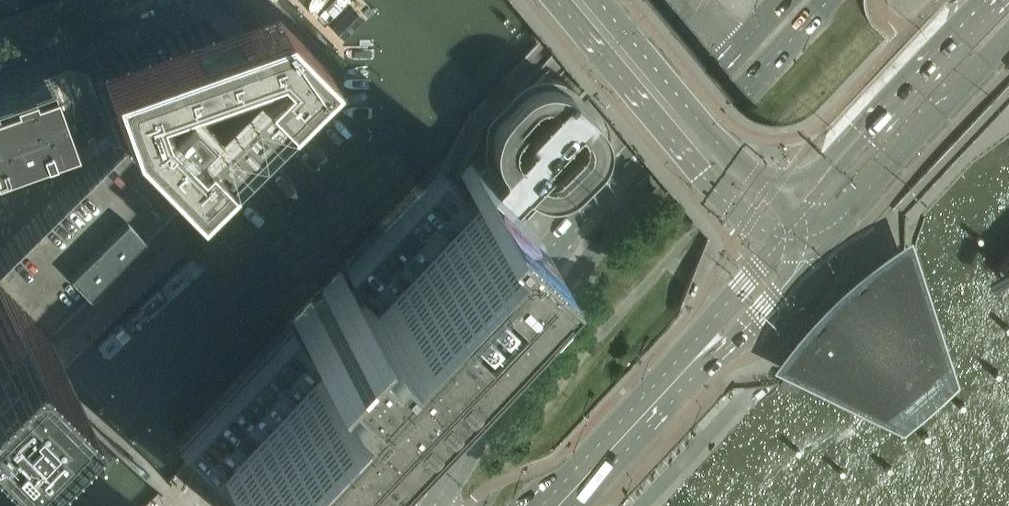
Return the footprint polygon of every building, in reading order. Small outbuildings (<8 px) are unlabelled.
[(271,84),(288,67),(313,42),(272,0),(244,0),(229,5),(203,15),(118,45),(88,56),(68,63),(90,130),(48,171),(20,181),(20,180),(11,183),(0,187),(0,350),(32,317),(106,245),(194,160),(271,84)] [(68,63),(0,88),(0,154),(8,151),(14,168),(8,177),(11,183),(20,180),(20,181),(48,171),(90,130),(68,63)] [(487,276),(486,275),(485,276),(480,272),(530,218),(526,214),(529,210),(538,203),(549,200),(558,198),(565,195),(575,188),(595,166),(601,157),(603,152),(604,143),(603,130),(600,124),(582,105),(572,96),(556,87),(545,85),(541,86),(539,86),(535,87),(532,89),(528,91),(520,97),(500,118),(493,128),(491,135),(490,145),(493,158),(498,167),(499,172),(498,175),(491,182),(472,164),(461,175),(473,186),(465,195),(447,178),(438,169),(345,269),(355,278),(372,294),(369,298),(357,287),(348,297),(343,292),(335,285),(344,275),(341,273),(294,323),(297,326),(306,316),(314,324),(319,328),(310,338),(322,349),(318,353),(301,337),(290,327),(178,447),(196,464),(200,468),(202,470),(219,486),(222,489),(237,503),(249,490),(259,500),(253,505),(326,505),(360,458),(487,276)] [(11,183),(8,177),(14,168),(8,151),(0,154),(0,187),(11,183)] [(943,347),(918,273),(922,270),(918,256),(913,253),(912,249),(906,248),(907,236),(895,236),(892,236),(892,239),(870,263),(867,263),(867,266),(845,290),(841,290),(842,293),(820,316),(816,317),(816,320),(795,343),(791,343),(791,347),(770,370),(766,370),(766,374),(767,380),(780,379),(782,384),(797,386),(801,381),(805,382),(807,378),(875,411),(876,410),(883,412),(888,408),(890,409),(940,365),(939,363),(944,358),(942,354),(941,347),(943,347)] [(126,318),(134,318),(134,310),(126,310),(126,318)] [(565,463),(535,505),(611,505),(565,463)]
